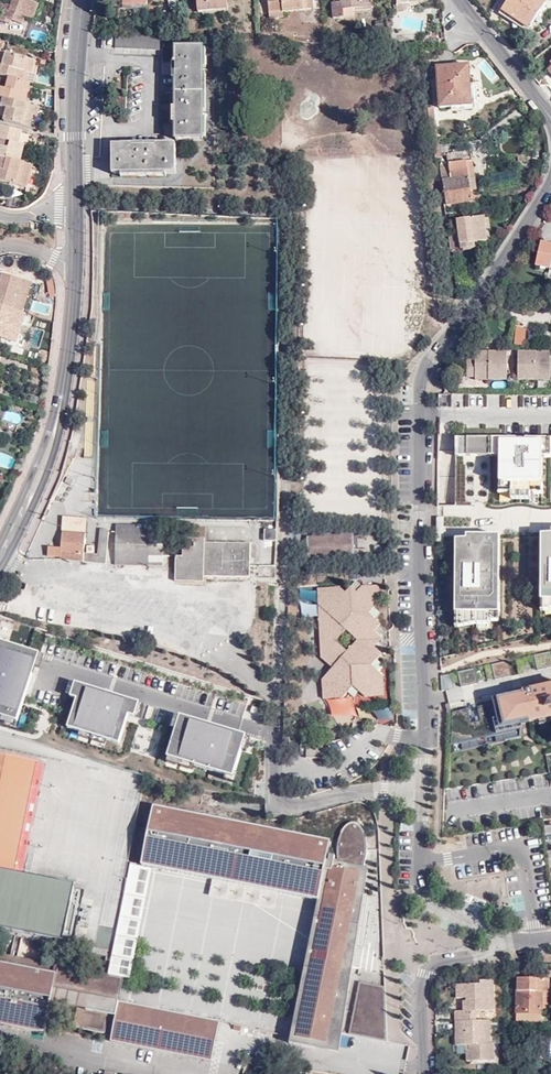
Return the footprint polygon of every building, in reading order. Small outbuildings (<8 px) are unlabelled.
[(13,21),(23,25),(26,17),(29,9),(32,2),(33,0),(13,0),(10,5),(5,3),(0,17),(0,20),(8,23),(9,19),(11,16),(14,17),(13,21)] [(226,9),(225,0),(197,0),(198,12),(226,9)] [(269,12),(282,11),(311,7),(310,0),(268,0),(269,12)] [(333,3),(331,3),(332,18),(343,16),(343,10),(372,7),(372,0),(333,0),(333,3)] [(504,7),(530,25),(545,3),(540,0),(509,0),(504,7)] [(29,9),(26,17),(33,20),(39,5),(32,2),(29,9)] [(530,25),(504,7),(502,11),(528,28),(530,25)] [(164,37),(117,34),(116,49),(163,52),(164,37)] [(177,80),(177,95),(204,95),(203,76),(203,68),(203,51),(203,49),(177,48),(177,63),(177,80)] [(9,77),(25,81),(27,73),(31,74),(32,75),(36,62),(6,54),(3,66),(0,75),(9,77)] [(469,65),(449,67),(451,81),(456,81),(455,72),(469,71),(469,65)] [(440,107),(464,106),(464,98),(470,97),(469,71),(455,72),(456,81),(451,81),(449,67),(437,67),(440,107)] [(9,77),(8,81),(22,85),(26,86),(27,82),(25,81),(9,77)] [(6,88),(1,87),(0,90),(0,97),(4,98),(8,99),(21,103),(25,104),(28,94),(24,93),(26,86),(22,85),(8,81),(6,88)] [(204,140),(204,138),(204,121),(204,113),(204,95),(177,95),(177,109),(177,125),(177,140),(204,140)] [(127,97),(119,96),(118,110),(127,110),(127,97)] [(3,101),(17,105),(36,110),(40,110),(41,108),(25,104),(21,103),(8,99),(4,98),(3,101)] [(36,110),(17,105),(3,101),(2,106),(8,108),(5,120),(28,127),(32,114),(35,115),(38,116),(40,110),(36,110)] [(434,117),(429,118),(432,140),(438,140),(437,132),(435,133),(434,117)] [(20,134),(23,134),(24,132),(0,125),(0,129),(20,134)] [(5,139),(12,141),(10,147),(3,146),(0,145),(0,156),(22,162),(26,145),(21,143),(23,134),(20,134),(0,129),(0,138),(5,139)] [(3,146),(10,147),(12,141),(5,139),(3,146)] [(440,156),(438,140),(432,140),(432,144),(435,157),(440,156)] [(176,146),(158,146),(158,148),(148,148),(148,146),(141,146),(141,148),(132,148),(132,146),(112,146),(113,175),(122,175),(122,178),(167,177),(167,175),(176,175),(176,146)] [(455,166),(448,167),(440,169),(446,205),(472,201),(470,190),(476,188),(474,178),(469,178),(466,162),(472,161),(470,150),(453,152),(455,166)] [(446,153),(448,167),(455,166),(453,152),(446,153)] [(18,166),(30,169),(33,170),(35,166),(22,162),(0,156),(0,161),(18,166)] [(29,188),(33,170),(30,169),(18,166),(0,161),(0,165),(1,166),(7,167),(5,172),(0,171),(0,180),(29,188)] [(456,219),(458,232),(461,248),(472,246),(471,240),(476,240),(485,238),(484,227),(482,217),(482,215),(456,219)] [(458,232),(447,234),(447,238),(449,250),(461,248),(458,232)] [(550,269),(550,245),(540,242),(534,265),(550,269)] [(17,342),(26,313),(23,312),(31,283),(4,275),(0,287),(0,337),(17,342)] [(515,327),(513,345),(524,346),(525,328),(515,327)] [(509,379),(509,351),(499,351),(499,354),(495,354),(495,351),(477,352),(477,360),(469,360),(469,376),(477,376),(478,376),(478,374),(491,373),(490,379),(509,379)] [(550,366),(550,351),(541,351),(541,354),(538,354),(538,351),(520,351),(520,366),(550,366)] [(538,379),(538,373),(550,373),(550,366),(520,366),(520,379),(538,379)] [(455,438),(455,456),(499,457),(499,439),(455,438)] [(499,457),(499,492),(511,492),(530,493),(541,493),(541,457),(541,439),(525,439),(525,442),(516,442),(516,439),(499,439),(499,457)] [(541,439),(541,457),(550,457),(550,439),(541,439)] [(64,518),(62,533),(60,560),(106,564),(109,532),(106,529),(102,529),(99,557),(84,556),(87,520),(64,518)] [(115,566),(163,567),(164,526),(117,524),(115,566)] [(274,530),(264,530),(264,541),(274,541),(274,530)] [(353,547),(359,547),(358,532),(312,533),(313,536),(335,536),(335,539),(353,538),(353,547)] [(541,604),(550,604),(550,534),(541,535),(541,604)] [(456,540),(455,621),(499,621),(499,535),(466,535),(466,540),(456,540)] [(335,536),(313,536),(307,536),(308,545),(340,546),(353,547),(353,538),(335,539),(335,536)] [(250,578),(250,567),(250,544),(205,543),(205,539),(183,538),(182,557),(176,557),(176,567),(176,581),(204,582),(204,577),(204,572),(212,572),(212,578),(250,578)] [(359,557),(359,549),(353,549),(353,547),(340,546),(308,545),(308,558),(359,557)] [(250,564),(273,564),(273,547),(264,547),(264,555),(251,555),(250,564)] [(313,586),(299,587),(300,602),(315,601),(313,586)] [(369,613),(374,608),(380,603),(379,586),(362,586),(357,592),(352,587),(347,593),(340,588),(319,588),(319,606),(324,611),(320,616),(321,643),(336,642),(347,630),(358,641),(347,653),(333,668),(322,679),(323,687),(335,699),(342,699),(348,693),(354,687),(359,692),(365,697),(372,698),(383,685),(383,678),(377,671),(372,666),(377,661),(382,655),(374,648),(374,633),(381,624),(375,619),(369,613)] [(380,615),(374,608),(369,613),(375,619),(380,615)] [(17,718),(37,651),(0,640),(0,713),(17,718)] [(336,642),(321,643),(321,657),(333,668),(347,653),(336,642)] [(538,669),(550,666),(550,651),(535,654),(538,669)] [(492,664),(496,679),(513,675),(510,660),(492,664)] [(382,666),(377,661),(372,666),(377,671),(382,666)] [(459,672),(462,687),(479,683),(476,668),(459,672)] [(67,725),(117,741),(127,711),(133,713),(138,700),(75,680),(70,694),(76,696),(67,725)] [(384,697),(383,685),(372,698),(384,697)] [(524,692),(525,696),(499,702),(504,725),(516,722),(530,719),(531,722),(540,720),(550,717),(550,686),(524,692)] [(335,699),(323,687),(323,700),(335,699)] [(353,698),(359,692),(354,687),(348,693),(353,698)] [(499,702),(493,703),(497,720),(493,721),(496,735),(518,730),(516,722),(504,725),(499,702)] [(454,712),(453,745),(496,735),(493,721),(497,720),(493,703),(479,707),(482,721),(473,723),(470,709),(454,712)] [(166,754),(232,773),(244,732),(179,712),(166,754)] [(323,742),(307,741),(307,758),(322,759),(323,742)] [(45,764),(0,755),(0,870),(16,873),(17,873),(29,876),(29,874),(23,873),(45,764)] [(337,965),(364,867),(367,842),(366,837),(364,831),(362,827),(358,824),(355,823),(351,822),(346,824),(342,830),(338,839),(337,846),(337,855),(338,862),(340,869),(333,868),(335,856),(330,856),(328,862),(327,861),(331,841),(155,807),(142,866),(148,868),(153,868),(319,901),(306,968),(305,967),(291,1036),(311,1040),(335,1045),(351,966),(337,965)] [(123,979),(131,980),(153,868),(148,868),(142,866),(131,864),(109,976),(123,979)] [(369,868),(364,867),(337,965),(351,966),(369,868)] [(29,874),(29,876),(17,873),(16,873),(0,870),(0,928),(65,941),(66,937),(76,939),(86,889),(76,888),(77,884),(29,874)] [(59,965),(18,957),(11,956),(0,954),(0,962),(57,974),(59,965)] [(57,974),(0,962),(0,1025),(45,1033),(53,994),(57,974)] [(116,1015),(119,1002),(123,979),(109,976),(104,975),(59,965),(57,974),(53,994),(88,1001),(94,1002),(93,1011),(109,1014),(116,1015)] [(549,979),(518,978),(516,1021),(541,1022),(542,993),(548,993),(549,979)] [(385,986),(360,980),(349,1033),(387,1040),(385,986)] [(456,1022),(477,1021),(477,1014),(480,1012),(494,1011),(493,982),(480,981),(479,985),(457,986),(457,999),(463,999),(466,999),(466,1002),(464,1002),(464,1012),(456,1012),(456,1022)] [(105,1032),(109,1014),(93,1011),(94,1002),(88,1001),(86,1010),(77,1008),(73,1026),(105,1032)] [(219,1022),(119,1002),(116,1015),(111,1041),(211,1061),(219,1022)] [(490,1021),(477,1021),(456,1022),(457,1046),(465,1046),(471,1046),(471,1052),(468,1052),(468,1055),(468,1062),(496,1061),(495,1045),(491,1045),(490,1021)] [(311,1040),(291,1036),(290,1043),(309,1047),(311,1040)] [(249,1057),(246,1064),(264,1067),(265,1060),(249,1057)]
